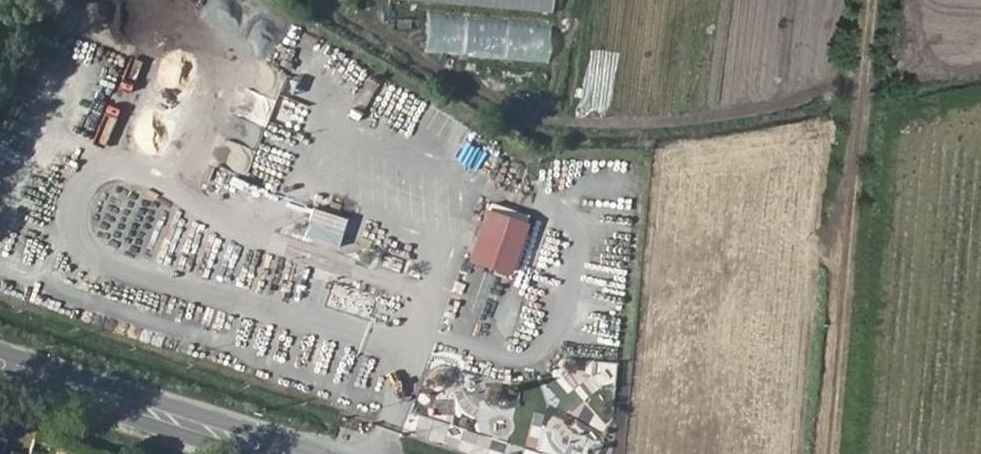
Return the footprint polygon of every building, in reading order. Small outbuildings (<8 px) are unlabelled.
[(552,12),(553,0),(407,0),(552,12)] [(245,172),(284,73),(257,63),(218,162),(245,172)] [(299,126),(308,105),(281,94),(272,115),(299,126)] [(199,190),(230,206),(244,178),(213,162),(199,190)] [(311,207),(301,237),(335,248),(345,218),(311,207)] [(469,221),(454,268),(495,281),(510,234),(469,221)]
